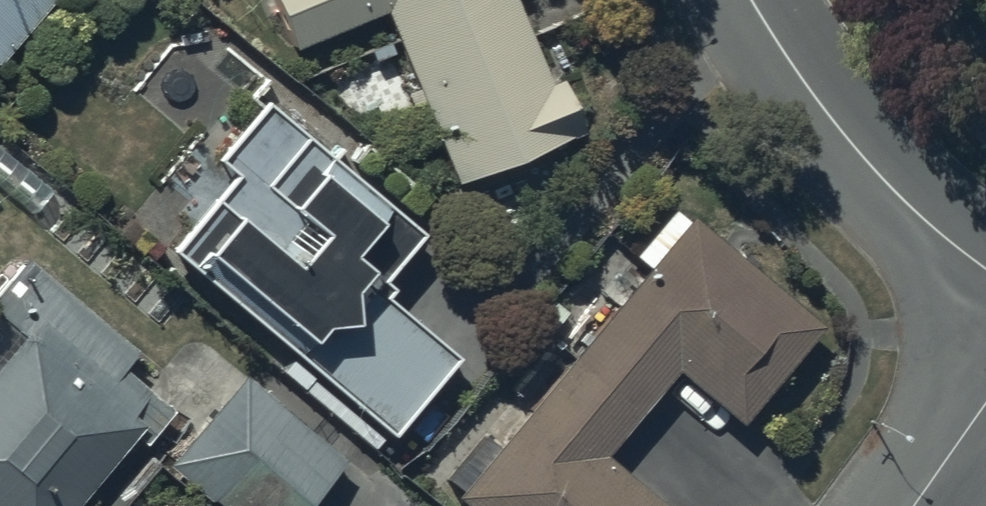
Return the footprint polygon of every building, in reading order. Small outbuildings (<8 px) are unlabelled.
[(46,0),(0,0),(0,54),(46,0)] [(517,0),(279,0),(297,41),(382,3),(418,84),(406,89),(428,138),(437,134),(458,179),(582,123),(560,73),(549,77),(517,0)] [(422,227),(265,96),(218,152),(235,167),(172,243),(392,428),(456,352),(383,290),(390,281),(382,274),(422,227)] [(456,488),(477,505),(665,505),(668,502),(606,449),(678,364),(741,417),(823,321),(693,211),(687,217),(673,205),(635,250),(649,262),(456,488)] [(135,427),(144,435),(171,404),(122,361),(135,347),(37,260),(0,302),(0,505),(64,505),(135,427)] [(170,458),(228,505),(300,505),(343,454),(243,371),(170,458)]
